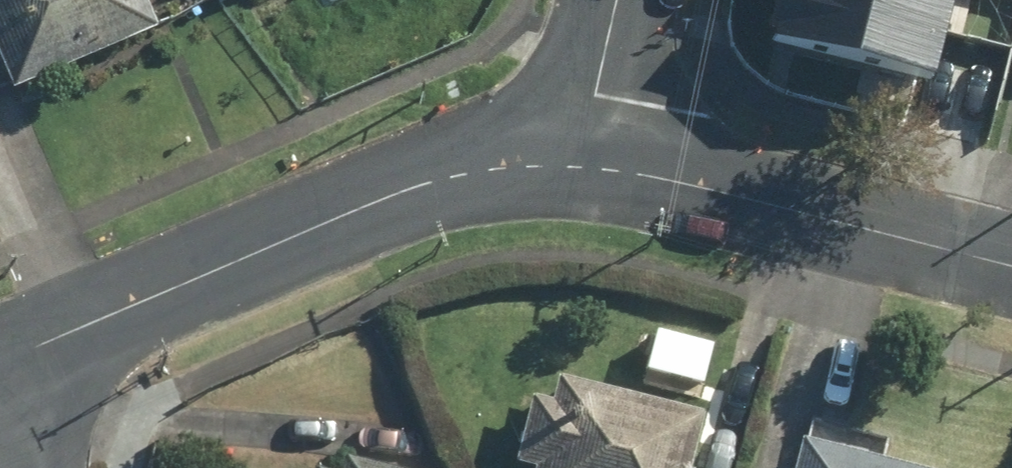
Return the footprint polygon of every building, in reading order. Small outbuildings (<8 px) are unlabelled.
[(148,43),(132,0),(0,0),(0,100),(148,43)] [(962,0),(776,0),(769,31),(945,73),(962,0)] [(691,422),(546,386),(540,410),(521,405),(506,466),(514,467),(680,467),(691,422)] [(791,449),(787,467),(876,467),(791,449)]
